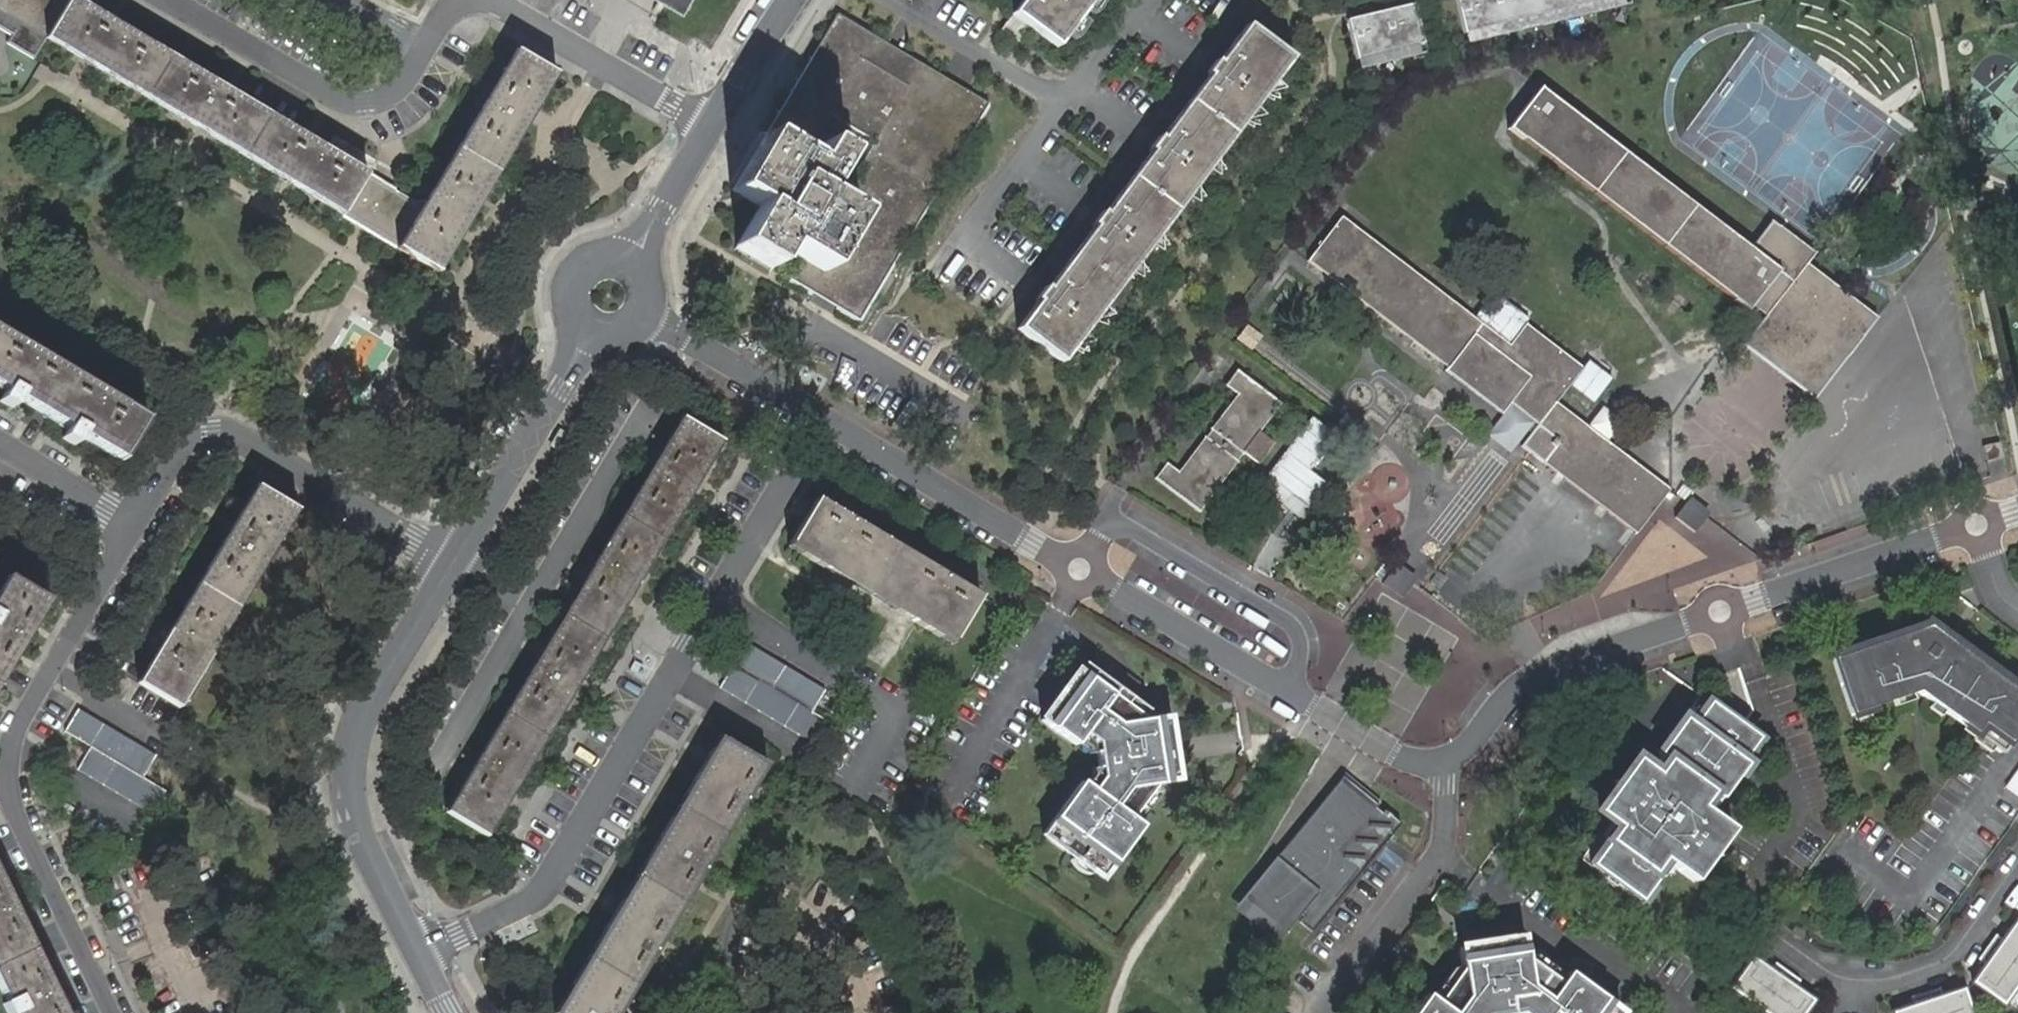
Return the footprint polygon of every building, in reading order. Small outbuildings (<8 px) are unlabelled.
[(368,171),(85,0),(0,0),(0,28),(11,34),(7,41),(33,57),(46,35),(343,214),(368,171)] [(686,14),(694,0),(662,0),(686,14)] [(1005,32),(1021,45),(1033,30),(1059,50),(1098,0),(1030,0),(1005,32)] [(1464,34),(1605,0),(1456,0),(1464,34)] [(1347,20),(1357,59),(1424,42),(1417,16),(1406,19),(1403,6),(1347,20)] [(990,120),(990,103),(926,65),(923,70),(876,40),(879,37),(845,16),(842,20),(837,17),(836,18),(840,21),(770,134),(765,131),(764,134),(777,141),(743,195),(733,189),(731,190),(760,208),(734,252),(736,253),(743,242),(774,261),(768,272),(770,273),(784,250),(803,262),(789,285),(857,325),(859,322),(863,324),(990,120)] [(1154,159),(1106,221),(1103,218),(1095,229),(1098,232),(1049,296),(1046,293),(1038,304),(1040,306),(1020,333),(1064,368),(1293,66),(1250,33),(1223,70),(1219,67),(1210,79),(1213,82),(1162,146),(1159,145),(1151,155),(1154,159)] [(370,230),(439,272),(562,68),(522,42),(424,204),(431,208),(423,220),(416,216),(389,199),(370,230)] [(1794,288),(1865,342),(1880,322),(1809,267),(1816,258),(1773,225),(1751,250),(1541,93),(1510,134),(1751,316),(1756,311),(1768,320),(1794,288)] [(431,208),(424,204),(368,171),(343,214),(370,230),(389,199),(416,216),(423,220),(431,208)] [(1602,509),(1636,464),(1558,405),(1583,371),(1526,328),(1509,348),(1344,223),(1309,267),(1448,373),(1446,375),(1505,419),(1513,409),(1518,401),(1545,422),(1540,429),(1524,450),(1602,509)] [(1816,405),(1865,342),(1794,288),(1768,320),(1744,351),(1816,405)] [(121,460),(144,420),(0,332),(0,387),(121,460)] [(1207,442),(1180,478),(1169,470),(1157,485),(1203,519),(1241,468),(1238,466),(1244,459),(1246,461),(1263,439),(1284,411),(1239,377),(1227,392),(1239,401),(1213,435),(1216,436),(1210,444),(1207,442)] [(1518,401),(1513,409),(1540,429),(1545,422),(1518,401)] [(588,574),(444,813),(486,838),(511,797),(582,678),(628,601),(700,481),(722,443),(681,419),(659,457),(588,574)] [(1248,459),(1262,469),(1276,450),(1263,439),(1248,459)] [(1673,492),(1636,464),(1602,509),(1610,516),(1639,477),(1668,499),(1673,492)] [(1638,538),(1668,499),(1639,477),(1610,516),(1638,538)] [(255,486),(134,682),(176,706),(296,510),(255,486)] [(903,613),(952,643),(982,595),(817,494),(788,542),(903,613)] [(1696,504),(1681,523),(1701,539),(1716,519),(1696,504)] [(0,595),(0,690),(52,604),(10,579),(0,595)] [(1937,651),(1929,645),(1927,649),(1923,645),(1923,640),(1919,634),(1917,632),(1913,631),(1834,659),(1854,714),(1918,692),(2002,753),(2017,731),(2017,691),(1953,644),(1944,656),(1937,651)] [(1946,639),(1937,651),(1944,656),(1953,644),(1946,639)] [(833,695),(751,646),(737,667),(820,717),(833,695)] [(1088,663),(1083,670),(1094,678),(1099,672),(1088,663)] [(820,747),(833,726),(833,724),(820,717),(737,667),(726,690),(820,747)] [(1045,720),(1079,745),(1082,742),(1087,736),(1098,743),(1100,754),(1102,769),(1103,778),(1094,789),(1088,785),(1084,782),(1046,833),(1106,879),(1145,827),(1141,824),(1135,819),(1159,786),(1161,786),(1176,783),(1175,775),(1173,771),(1172,768),(1168,743),(1170,743),(1171,718),(1150,721),(1130,705),(1134,698),(1099,672),(1094,678),(1083,670),(1045,720)] [(1151,712),(1134,698),(1130,705),(1150,721),(1155,714),(1151,712)] [(161,758),(82,711),(69,734),(95,749),(81,770),(162,818),(175,797),(148,781),(161,758)] [(1178,748),(1178,717),(1171,718),(1170,743),(1168,743),(1172,768),(1173,771),(1175,775),(1176,783),(1179,783),(1178,748)] [(1637,760),(1634,898),(1641,903),(1660,877),(1655,874),(1664,860),(1674,867),(1696,883),(1735,831),(1709,812),(1703,807),(1713,793),(1722,801),(1749,763),(1685,718),(1659,755),(1662,756),(1668,760),(1658,774),(1651,769),(1638,759),(1637,760)] [(1092,755),(1100,754),(1098,743),(1087,736),(1082,742),(1091,748),(1092,755)] [(662,941),(698,882),(757,785),(768,767),(719,739),(709,756),(697,775),(660,837),(650,854),(617,907),(606,925),(553,1012),(619,1012),(662,941)] [(1662,756),(1651,769),(1658,774),(1668,760),(1662,756)] [(1592,867),(1634,898),(1637,760),(1599,813),(1620,828),(1592,867)] [(1088,785),(1094,789),(1103,778),(1102,769),(1094,769),(1095,775),(1088,785)] [(2017,793),(2017,773),(2009,787),(2017,793)] [(1293,839),(1243,902),(1285,936),(1301,916),(1305,919),(1301,924),(1313,933),(1401,825),(1343,777),(1312,830),(1312,831),(1312,833),(1313,834),(1314,836),(1304,848),(1293,839)] [(1293,839),(1304,848),(1314,836),(1313,834),(1312,833),(1312,831),(1312,830),(1343,777),(1293,839)] [(1162,795),(1161,786),(1159,786),(1135,819),(1141,824),(1162,795)] [(1655,874),(1660,877),(1664,881),(1674,867),(1664,860),(1655,874)] [(11,1012),(65,1012),(0,878),(0,989),(11,1012)] [(2017,966),(2017,922),(2017,921),(2005,939),(1999,934),(1991,946),(2017,966)] [(1505,949),(1506,956),(1524,966),(1527,961),(1561,987),(1566,981),(1537,960),(1523,961),(1525,946),(1505,949)] [(2017,989),(2017,966),(1991,946),(1982,958),(1989,962),(1975,981),(2008,1004),(2017,989)] [(1428,998),(1417,1012),(1618,1012),(1569,977),(1566,981),(1561,987),(1527,961),(1524,966),(1506,956),(1505,949),(1462,971),(1463,973),(1439,1006),(1432,1001),(1428,998)] [(1774,960),(1769,967),(1751,955),(1729,986),(1766,1012),(1802,1012),(1812,999),(1794,986),(1800,978),(1774,960)] [(1453,972),(1432,1001),(1439,1006),(1463,973),(1462,971),(1453,972)] [(1930,1012),(1969,1012),(1959,985),(1938,993),(1935,984),(1922,989),(1930,1012)] [(1922,989),(1907,994),(1910,1002),(1889,1010),(1890,1012),(1930,1012),(1922,989)]
